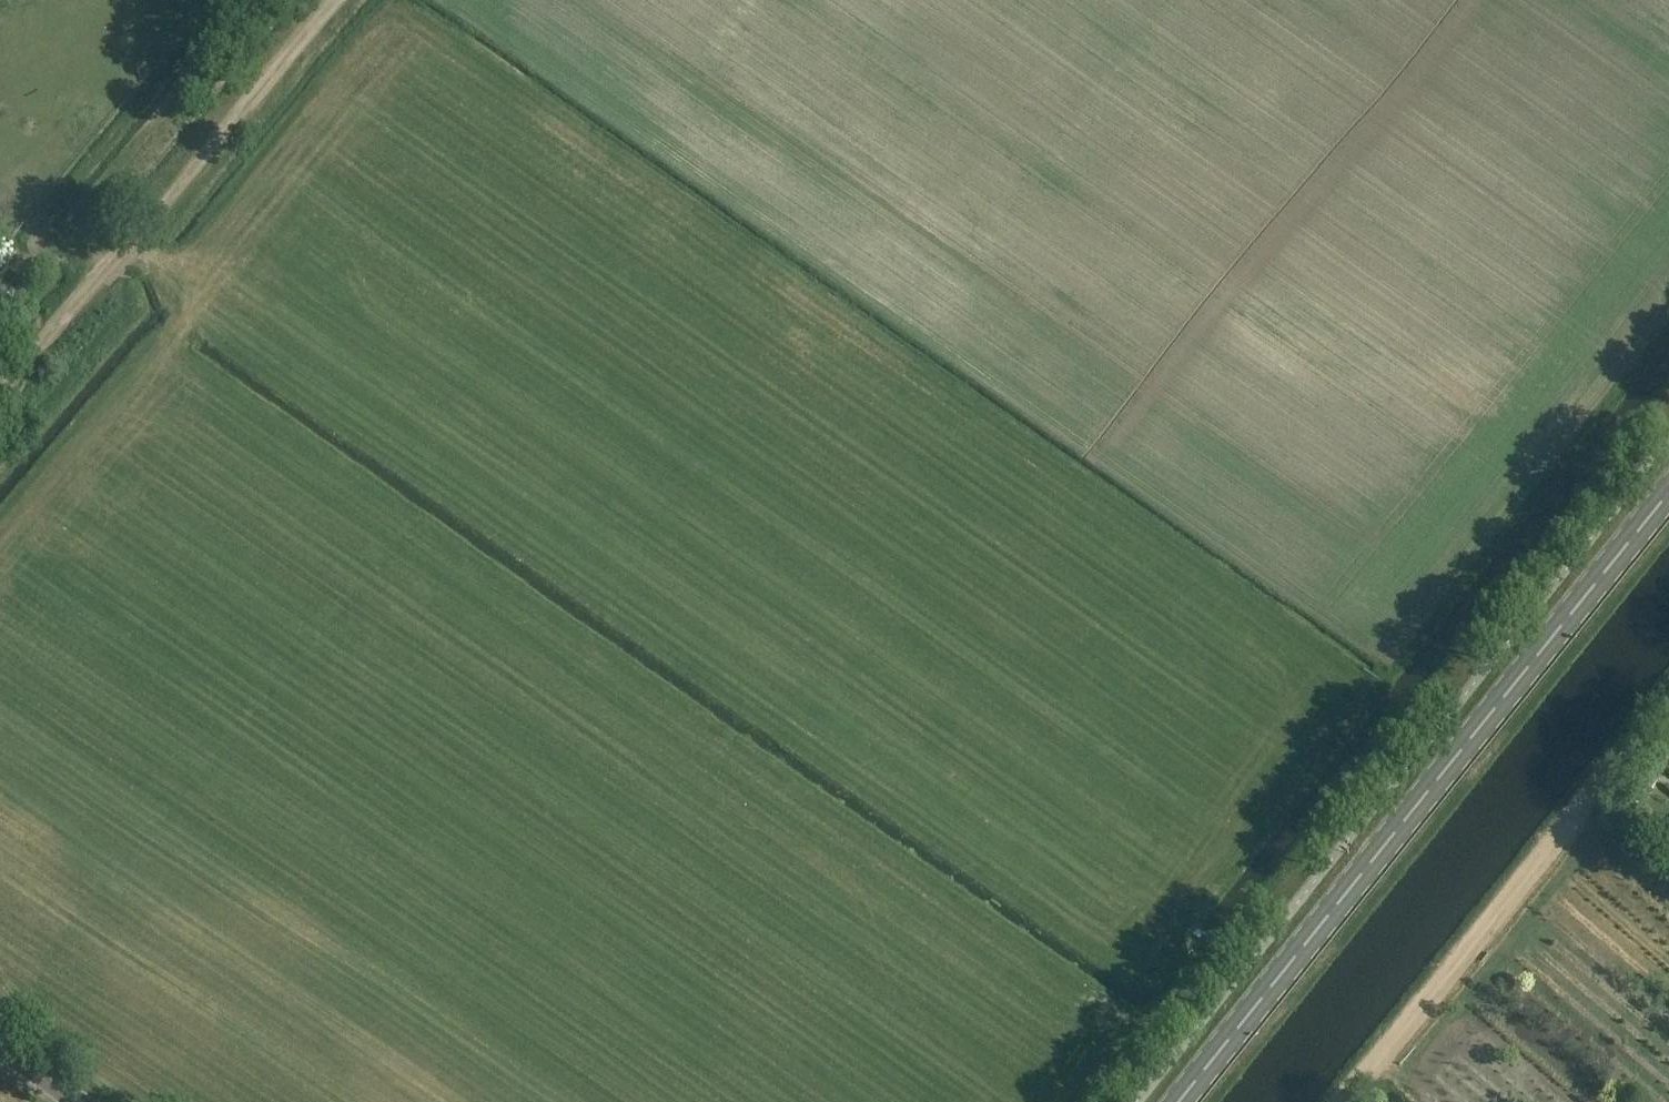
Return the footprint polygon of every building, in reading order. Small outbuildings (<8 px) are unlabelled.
[(1643,785),(1650,790),(1657,781),(1649,776),(1643,785)]
